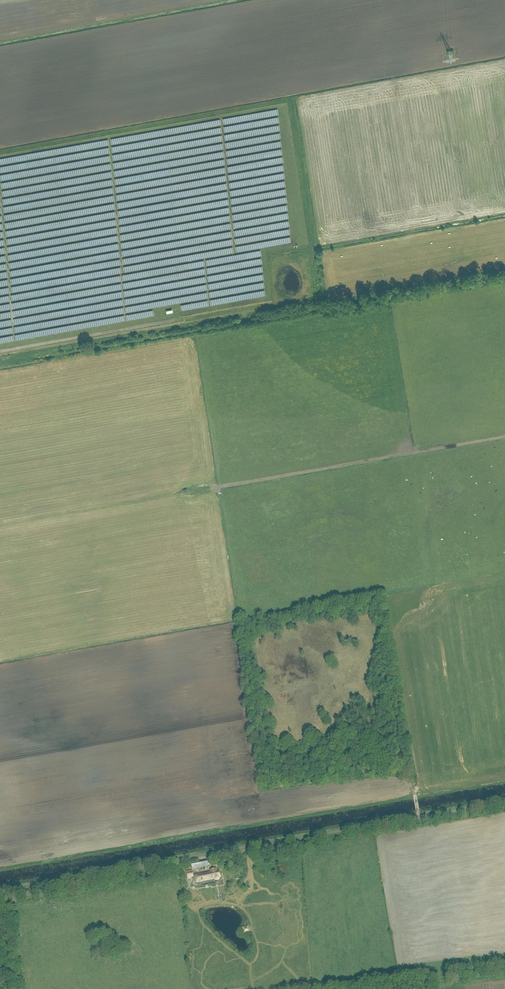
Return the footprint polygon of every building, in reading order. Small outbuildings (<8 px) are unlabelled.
[(217,869),(210,870),(210,872),(198,874),(200,882),(221,878),(219,870),(217,870),(217,869)]
